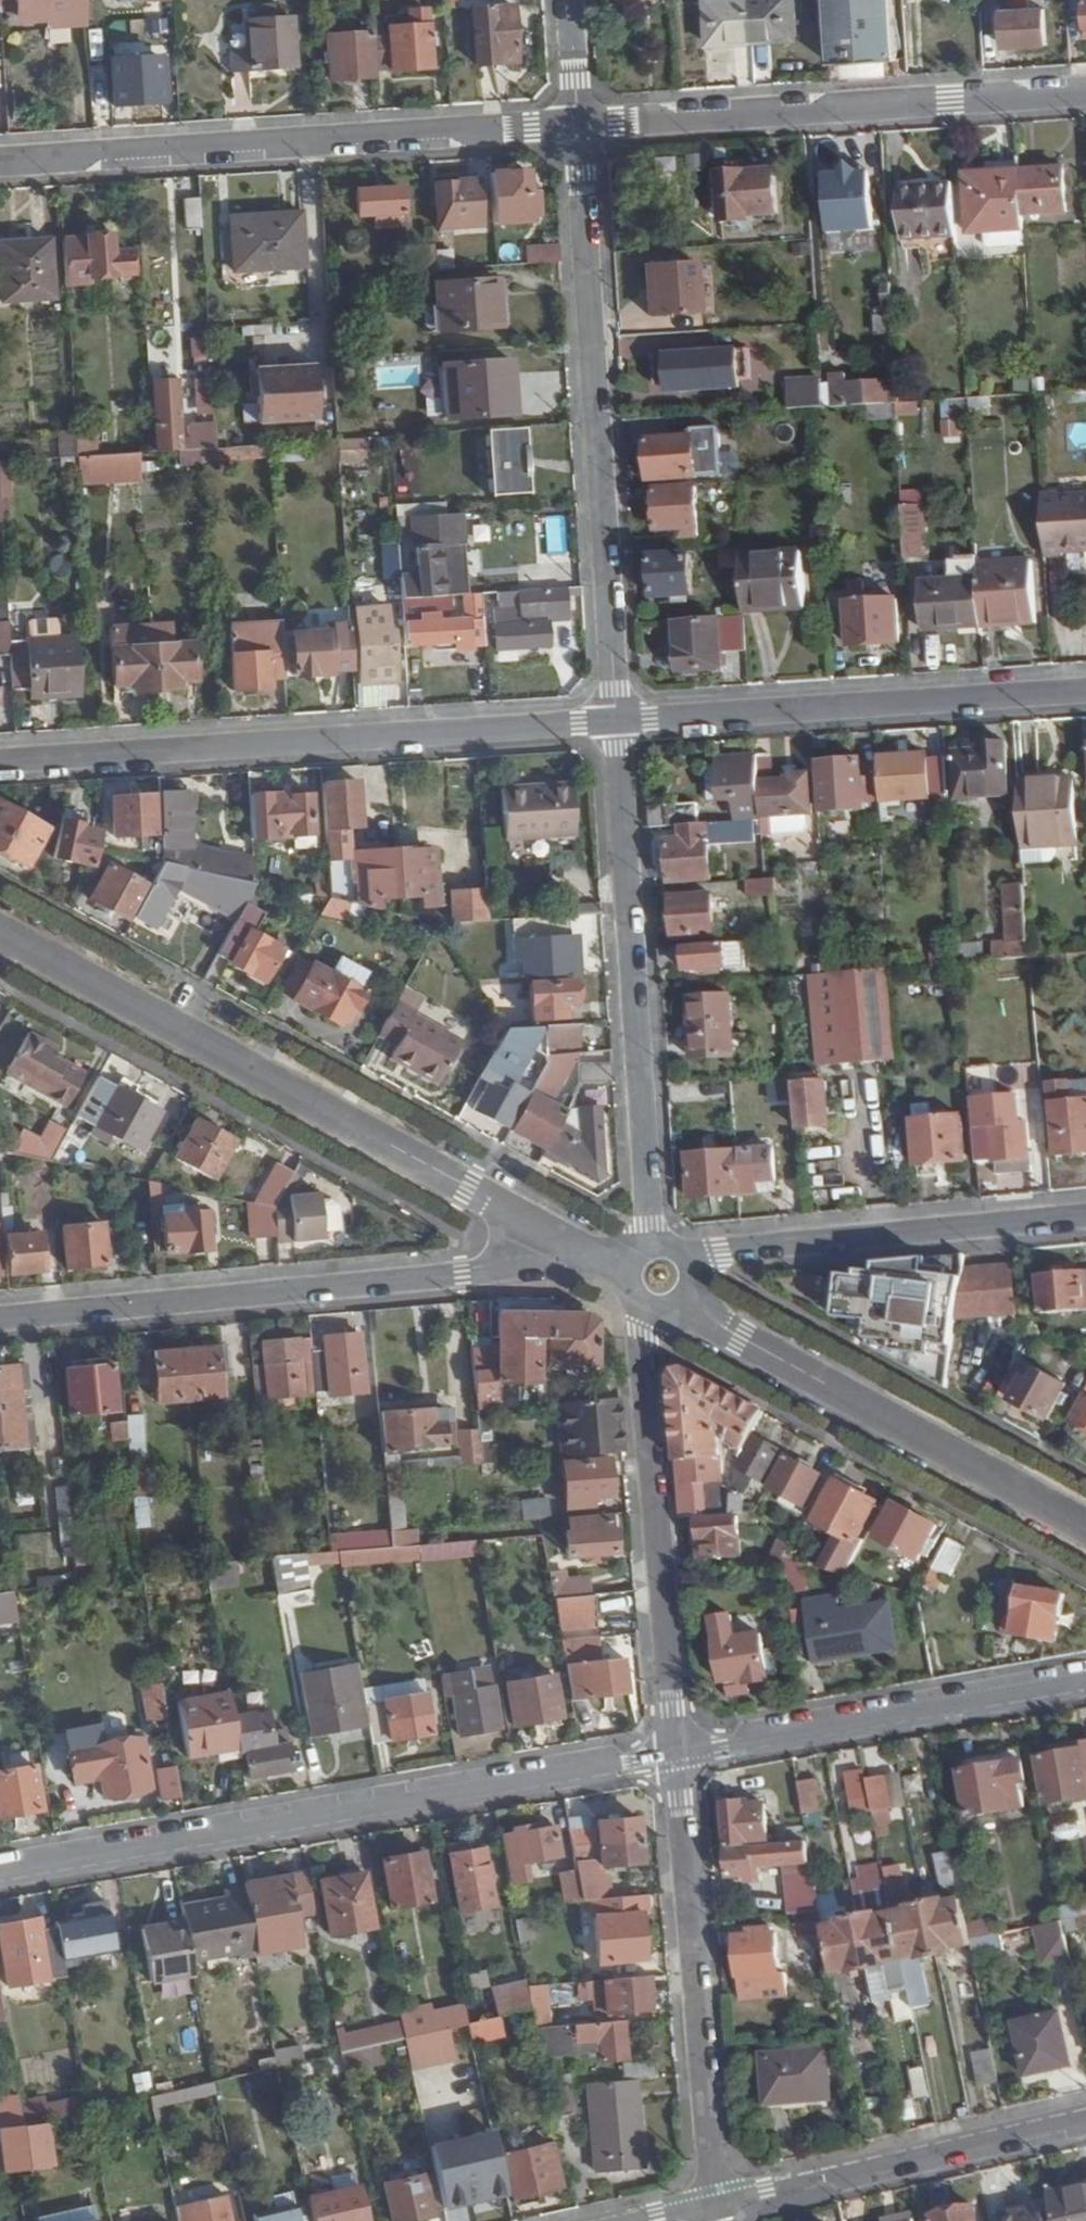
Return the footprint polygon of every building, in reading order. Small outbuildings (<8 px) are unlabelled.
[(15,2),(26,2),(26,22),(87,19),(86,0),(15,0),(15,2)] [(754,43),(752,0),(708,0),(710,46),(754,43)] [(754,43),(797,41),(794,0),(752,0),(754,43)] [(833,64),(891,61),(888,0),(829,0),(833,64)] [(1019,0),(1003,0),(1004,17),(1004,33),(1005,47),(1048,46),(1045,10),(1030,10),(1019,11),(1019,0)] [(1019,11),(1030,10),(1029,0),(1019,0),(1019,11)] [(250,47),(251,70),(296,68),(293,20),(274,21),(273,6),(254,8),(254,20),(249,20),(250,35),(250,47)] [(474,9),(477,65),(519,63),(515,7),(474,9)] [(392,34),(374,35),(376,70),(394,69),(395,70),(435,69),(433,26),(430,26),(430,11),(411,12),(412,27),(392,29),(392,34)] [(242,35),(242,48),(250,47),(250,35),(242,35)] [(376,70),(374,35),(328,37),(331,82),(376,79),(376,70)] [(237,48),(238,71),(251,70),(250,47),(242,48),(237,48)] [(230,72),(238,71),(237,48),(229,48),(230,72)] [(161,102),(161,86),(160,72),(159,58),(112,61),(114,104),(161,102)] [(1020,170),(1020,159),(989,160),(989,173),(1020,170)] [(846,173),(831,174),(834,231),(883,228),(882,171),(868,171),(857,161),(846,173)] [(778,166),(750,169),(751,176),(779,174),(778,166)] [(1063,168),(1020,170),(1023,213),(1066,211),(1063,168)] [(751,176),(750,169),(723,171),(728,226),(751,225),(751,218),(761,217),(761,224),(775,223),(775,217),(782,218),(779,174),(751,176)] [(1020,170),(989,173),(967,174),(972,232),(987,231),(987,244),(992,247),(1026,246),(1024,229),(1023,213),(1020,170)] [(526,172),(491,175),(494,224),(531,223),(530,216),(537,215),(536,194),(527,194),(526,172)] [(480,181),(459,183),(460,191),(481,190),(480,181)] [(460,191),(459,183),(436,185),(438,228),(440,228),(455,227),(483,226),(481,190),(460,191)] [(958,240),(954,185),(900,189),(903,242),(958,240)] [(402,215),(400,191),(358,194),(359,217),(375,216),(375,227),(399,225),(399,215),(402,215)] [(202,232),(201,200),(186,201),(188,232),(202,232)] [(304,269),(300,215),(231,219),(235,272),(304,269)] [(455,227),(440,228),(441,235),(454,235),(455,227)] [(61,241),(64,290),(88,287),(87,277),(130,275),(129,250),(111,250),(109,234),(105,231),(89,231),(83,236),(83,240),(61,241)] [(46,243),(0,246),(0,291),(1,302),(50,300),(46,243)] [(529,262),(558,262),(558,243),(527,244),(529,262)] [(811,243),(795,243),(795,255),(811,255),(811,243)] [(704,259),(647,261),(649,315),(706,313),(704,259)] [(504,281),(497,282),(500,327),(507,327),(504,281)] [(500,327),(497,282),(436,285),(438,307),(439,332),(500,327)] [(894,334),(891,282),(883,283),(884,317),(876,317),(878,335),(894,334)] [(884,317),(883,283),(870,284),(871,306),(876,306),(876,317),(884,317)] [(439,332),(438,307),(430,308),(430,319),(423,319),(424,333),(439,332)] [(190,337),(194,365),(209,363),(204,334),(190,337)] [(749,346),(671,350),(673,392),(751,388),(749,346)] [(512,360),(440,365),(443,419),(507,414),(506,400),(515,400),(512,360)] [(443,419),(440,365),(430,365),(433,420),(443,419)] [(314,366),(254,370),(258,424),(317,420),(314,366)] [(824,376),(791,377),(793,408),(825,407),(824,376)] [(832,377),(835,408),(896,404),(898,404),(897,384),(884,384),(884,382),(847,386),(845,376),(832,377)] [(1034,378),(1018,377),(1018,393),(1033,393),(1034,378)] [(1047,378),(1036,378),(1036,391),(1047,391),(1047,378)] [(199,408),(214,408),(212,381),(198,382),(199,408)] [(158,451),(201,449),(217,448),(215,425),(188,426),(189,441),(181,441),(178,382),(154,382),(158,451)] [(1066,391),(1067,402),(1085,401),(1085,390),(1066,391)] [(515,414),(515,400),(506,400),(507,414),(515,414)] [(921,401),(899,402),(900,416),(921,415),(921,401)] [(693,429),(719,428),(718,415),(692,417),(693,429)] [(961,419),(946,420),(946,437),(961,436),(961,419)] [(525,427),(487,430),(491,494),(529,491),(525,427)] [(649,441),(652,480),(696,477),(722,475),(719,428),(693,429),(694,435),(666,436),(666,440),(649,441)] [(58,458),(75,457),(73,432),(55,432),(58,458)] [(364,438),(337,440),(338,461),(366,460),(364,438)] [(201,449),(201,461),(272,457),(271,444),(217,448),(201,449)] [(139,453),(83,457),(85,484),(140,480),(139,453)] [(83,457),(75,457),(77,484),(85,484),(83,457)] [(701,536),(697,488),(658,490),(660,529),(682,529),(682,537),(701,536)] [(415,517),(446,514),(444,502),(396,506),(397,518),(415,517)] [(926,506),(902,507),(906,557),(921,556),(920,535),(928,534),(926,506)] [(401,585),(402,599),(442,596),(441,546),(462,544),(461,513),(446,514),(415,517),(417,584),(401,585)] [(491,526),(475,526),(475,543),(490,543),(491,526)] [(400,544),(384,545),(385,578),(401,577),(400,544)] [(739,568),(737,551),(722,551),(723,568),(739,568)] [(742,558),(745,614),(787,611),(787,602),(805,601),(803,554),(742,558)] [(693,596),(690,556),(653,559),(653,561),(649,561),(650,576),(653,576),(655,598),(693,596)] [(979,566),(978,559),(949,560),(950,582),(922,584),(925,625),(942,625),(942,631),(959,630),(983,628),(983,627),(979,566)] [(979,566),(983,627),(1014,623),(1014,626),(1035,625),(1030,562),(979,566)] [(849,627),(850,645),(900,643),(897,601),(867,601),(865,582),(849,582),(850,594),(832,594),(834,627),(849,627)] [(568,619),(566,587),(498,592),(499,609),(494,609),(496,649),(549,646),(547,620),(546,614),(554,614),(555,620),(568,619)] [(449,641),(485,640),(482,593),(442,596),(402,599),(405,643),(431,642),(432,647),(450,645),(449,641)] [(787,602),(787,611),(806,611),(805,601),(787,602)] [(355,609),(356,632),(373,631),(373,639),(388,638),(386,606),(355,609)] [(10,654),(9,642),(7,622),(0,623),(0,655),(10,654)] [(331,670),(353,669),(351,641),(350,631),(349,623),(324,625),(324,632),(293,635),(295,677),(317,674),(317,672),(331,672),(331,670)] [(720,623),(685,625),(686,651),(679,651),(680,673),(723,671),(720,623)] [(269,677),(286,675),(283,625),(231,628),(234,693),(269,690),(269,677)] [(686,651),(685,625),(677,625),(679,651),(686,651)] [(150,628),(155,691),(177,690),(176,682),(194,680),(192,644),(170,645),(168,627),(150,628)] [(132,692),(155,691),(150,628),(129,629),(130,648),(109,649),(112,686),(132,684),(132,692)] [(960,638),(983,636),(983,628),(959,630),(960,638)] [(356,632),(360,684),(396,681),(393,637),(388,638),(373,639),(373,631),(356,632)] [(10,654),(12,690),(28,689),(29,693),(55,692),(55,699),(77,697),(74,639),(9,642),(10,654)] [(176,682),(177,690),(195,689),(194,680),(176,682)] [(113,693),(132,692),(132,684),(112,686),(113,693)] [(55,692),(29,693),(29,700),(55,699),(55,692)] [(957,753),(959,797),(1009,795),(1006,742),(986,743),(985,753),(957,753)] [(772,755),(758,756),(763,817),(772,816),(811,813),(809,775),(793,775),(793,779),(774,780),(772,755)] [(763,817),(758,756),(735,758),(735,765),(721,765),(723,801),(736,801),(738,820),(763,820),(763,817)] [(884,804),(949,800),(947,759),(929,760),(929,756),(881,759),(882,765),(884,804)] [(867,805),(879,805),(884,804),(882,765),(864,766),(864,761),(823,764),(825,813),(867,810),(867,805)] [(1023,847),(1057,846),(1078,845),(1074,780),(1020,782),(1023,847)] [(575,836),(571,783),(501,789),(505,842),(575,836)] [(354,784),(319,786),(320,810),(356,808),(354,784)] [(271,803),(250,805),(252,834),(273,834),(273,837),(292,836),(307,835),(310,835),(307,796),(281,797),(281,794),(270,794),(271,803)] [(183,796),(159,798),(163,861),(163,862),(255,882),(254,863),(191,847),(175,842),(175,831),(187,831),(186,812),(183,812),(183,796)] [(156,833),(154,798),(113,800),(115,836),(156,833)] [(18,816),(0,805),(0,848),(18,816)] [(700,805),(652,806),(653,828),(682,826),(701,825),(700,814),(700,805)] [(356,808),(320,810),(322,830),(346,830),(357,829),(356,808)] [(65,823),(81,827),(85,815),(67,812),(65,823)] [(724,814),(700,814),(701,825),(710,825),(721,824),(725,824),(724,814)] [(18,816),(0,848),(0,852),(26,866),(46,831),(18,816)] [(772,816),(763,817),(763,820),(763,821),(764,834),(773,834),(772,816)] [(105,849),(104,837),(98,836),(97,834),(81,829),(81,827),(65,823),(56,859),(94,868),(105,849)] [(710,825),(711,844),(722,843),(721,824),(710,825)] [(701,825),(682,826),(683,841),(670,842),(673,882),(714,879),(711,844),(710,825),(701,825)] [(396,897),(393,850),(360,853),(360,870),(348,870),(346,830),(322,830),(326,889),(327,898),(346,903),(374,909),(374,899),(396,897)] [(190,831),(187,831),(175,831),(175,842),(191,847),(190,831)] [(308,845),(307,835),(292,836),(292,845),(308,845)] [(1023,847),(1024,864),(1053,862),(1057,857),(1057,846),(1023,847)] [(424,849),(393,850),(396,897),(414,896),(415,907),(428,907),(426,885),(431,884),(429,866),(425,866),(424,849)] [(163,862),(152,860),(142,877),(149,880),(152,882),(163,862)] [(152,882),(142,902),(162,912),(178,883),(238,915),(255,882),(163,862),(152,882)] [(149,880),(142,877),(138,884),(108,867),(89,899),(128,920),(149,880)] [(748,896),(779,896),(778,879),(767,879),(747,881),(748,896)] [(1030,883),(1004,885),(1009,940),(996,941),(998,960),(1036,957),(1030,883)] [(294,884),(293,891),(313,895),(315,889),(294,884)] [(437,884),(431,884),(426,885),(428,907),(438,906),(437,884)] [(327,898),(326,889),(315,889),(313,895),(327,898)] [(486,922),(484,891),(451,893),(453,924),(486,922)] [(715,936),(714,914),(713,898),(713,895),(673,898),(676,939),(715,936)] [(341,920),(346,903),(327,898),(319,914),(341,920)] [(713,898),(714,914),(722,914),(722,899),(713,898)] [(227,933),(214,958),(228,967),(230,964),(263,983),(281,949),(278,947),(279,944),(275,942),(273,945),(247,931),(241,940),(227,933)] [(661,948),(662,965),(687,963),(688,971),(713,970),(713,976),(728,975),(728,969),(730,969),(730,960),(743,959),(743,942),(661,948)] [(986,942),(965,943),(966,959),(986,959),(986,942)] [(298,952),(277,991),(294,1000),(315,961),(298,952)] [(332,970),(360,986),(369,969),(340,953),(332,970)] [(332,970),(315,961),(294,1000),(342,1025),(355,1001),(362,1006),(370,991),(332,970)] [(896,1058),(888,970),(830,974),(812,976),(820,1063),(896,1058)] [(531,1027),(540,1027),(544,1026),(562,1025),(561,1005),(574,1004),(572,981),(528,984),(531,1027)] [(735,1055),(730,996),(690,999),(695,1058),(735,1055)] [(397,1001),(378,1036),(397,1046),(391,1055),(408,1064),(406,1067),(437,1084),(461,1040),(415,1015),(416,1012),(397,1001)] [(562,1025),(575,1024),(574,1004),(561,1005),(562,1025)] [(583,1040),(583,1023),(575,1024),(576,1040),(583,1040)] [(576,1040),(575,1024),(562,1025),(544,1026),(544,1052),(544,1053),(552,1054),(552,1046),(576,1046),(576,1040)] [(540,1027),(529,1047),(544,1052),(544,1026),(540,1027)] [(531,1027),(507,1029),(485,1071),(493,1076),(474,1110),(506,1128),(525,1093),(509,1084),(529,1047),(540,1027),(531,1027)] [(64,1107),(82,1075),(52,1058),(56,1051),(27,1035),(5,1076),(64,1107)] [(391,1055),(389,1058),(406,1067),(408,1064),(391,1055)] [(511,1130),(545,1149),(565,1114),(557,1110),(546,1104),(565,1070),(548,1062),(545,1067),(511,1130)] [(613,1083),(612,1065),(579,1068),(580,1084),(613,1083)] [(795,1111),(797,1127),(829,1124),(825,1083),(815,1082),(814,1072),(792,1072),(792,1075),(793,1087),(795,1111)] [(114,1090),(130,1097),(136,1087),(120,1077),(114,1090)] [(97,1079),(74,1116),(91,1127),(88,1134),(103,1143),(107,1134),(138,1152),(159,1113),(130,1097),(114,1090),(97,1079)] [(999,1082),(971,1084),(973,1100),(1000,1098),(999,1082)] [(1051,1087),(1057,1154),(1085,1152),(1085,1084),(1051,1087)] [(774,1113),(795,1111),(793,1087),(772,1089),(774,1113)] [(565,1114),(566,1112),(570,1104),(563,1100),(557,1110),(565,1114)] [(920,1176),(941,1175),(941,1163),(967,1161),(963,1117),(932,1120),(931,1105),(914,1106),(920,1176)] [(565,1114),(545,1149),(595,1177),(604,1172),(599,1111),(566,1112),(565,1114)] [(45,1137),(27,1127),(17,1149),(56,1156),(70,1128),(53,1119),(45,1137)] [(174,1158),(212,1179),(234,1141),(196,1120),(174,1158)] [(975,1126),(979,1161),(996,1160),(997,1173),(1034,1170),(1034,1163),(1037,1163),(1033,1134),(1028,1133),(1027,1123),(975,1126)] [(736,1151),(739,1193),(760,1191),(759,1179),(776,1178),(772,1149),(736,1151)] [(692,1195),(739,1193),(736,1151),(688,1154),(692,1195)] [(281,1192),(293,1172),(277,1163),(255,1203),(258,1204),(274,1207),(281,1192)] [(147,1181),(150,1217),(163,1216),(161,1206),(160,1184),(147,1181)] [(274,1232),(275,1239),(319,1235),(319,1228),(338,1226),(335,1201),(327,1196),(315,1197),(315,1189),(281,1192),(274,1207),(274,1232)] [(261,1233),(274,1232),(274,1207),(258,1204),(261,1233)] [(161,1206),(163,1216),(166,1252),(183,1250),(184,1252),(208,1251),(204,1213),(181,1214),(181,1205),(161,1206)] [(0,1223),(11,1222),(10,1206),(6,1206),(0,1206),(0,1220),(0,1223)] [(66,1269),(104,1265),(99,1226),(61,1230),(66,1269)] [(3,1236),(5,1271),(41,1269),(38,1233),(3,1236)] [(877,1272),(862,1270),(861,1275),(841,1272),(834,1314),(861,1319),(861,1316),(869,1317),(864,1343),(945,1387),(954,1317),(951,1317),(962,1270),(963,1269),(961,1255),(878,1263),(877,1272)] [(962,1270),(955,1317),(1018,1314),(1014,1266),(962,1270)] [(1036,1275),(1040,1315),(1085,1311),(1085,1271),(1036,1275)] [(594,1322),(575,1311),(558,1312),(558,1304),(543,1303),(543,1300),(495,1300),(497,1339),(490,1339),(491,1352),(472,1353),(477,1408),(494,1406),(490,1371),(495,1371),(495,1378),(517,1378),(517,1384),(513,1385),(513,1400),(529,1399),(528,1382),(532,1379),(533,1340),(544,1339),(544,1373),(560,1373),(560,1366),(594,1365),(594,1322)] [(376,1387),(371,1335),(324,1338),(325,1352),(328,1392),(329,1395),(363,1393),(363,1387),(376,1387)] [(490,1336),(469,1338),(472,1353),(491,1352),(490,1339),(490,1336)] [(265,1365),(260,1366),(264,1398),(315,1394),(311,1354),(310,1340),(263,1343),(265,1365)] [(159,1401),(221,1397),(218,1371),(223,1370),(222,1355),(216,1355),(216,1348),(155,1354),(156,1361),(149,1361),(150,1377),(156,1377),(159,1401)] [(325,1352),(311,1354),(315,1394),(328,1392),(325,1352)] [(110,1365),(56,1370),(61,1415),(114,1409),(110,1365)] [(260,1366),(252,1367),(255,1400),(264,1398),(260,1366)] [(27,1447),(26,1433),(21,1433),(16,1383),(21,1382),(20,1367),(0,1369),(0,1449),(27,1447)] [(742,1452),(764,1412),(684,1368),(670,1376),(684,1517),(720,1516),(720,1493),(709,1492),(708,1485),(724,1484),(718,1442),(742,1452)] [(1012,1371),(1000,1393),(1047,1418),(1057,1402),(1055,1401),(1059,1393),(1062,1386),(1038,1372),(1032,1382),(1012,1371)] [(1069,1419),(1076,1423),(1073,1429),(1085,1436),(1085,1388),(1069,1419)] [(1055,1401),(1057,1402),(1062,1406),(1068,1397),(1059,1393),(1055,1401)] [(623,1452),(618,1397),(561,1402),(564,1456),(607,1454),(623,1452)] [(494,1406),(477,1408),(478,1418),(495,1416),(494,1406)] [(442,1408),(379,1414),(384,1471),(397,1470),(395,1453),(411,1446),(451,1444),(450,1426),(449,1407),(442,1408)] [(127,1428),(126,1421),(113,1422),(114,1440),(128,1440),(127,1428)] [(127,1428),(128,1440),(129,1456),(152,1454),(148,1427),(127,1428)] [(458,1430),(461,1464),(482,1464),(478,1428),(458,1430)] [(63,1441),(51,1441),(52,1455),(63,1455),(63,1441)] [(752,1441),(739,1468),(743,1472),(765,1484),(781,1456),(752,1441)] [(607,1454),(564,1456),(562,1457),(566,1506),(585,1505),(585,1498),(610,1496),(607,1454)] [(267,1515),(261,1457),(248,1458),(254,1516),(267,1515)] [(805,1505),(821,1474),(789,1457),(772,1489),(805,1505)] [(66,1458),(52,1458),(53,1479),(67,1478),(66,1458)] [(131,1468),(136,1526),(140,1526),(150,1524),(144,1467),(131,1468)] [(739,1468),(734,1469),(733,1491),(734,1514),(746,1513),(745,1489),(742,1487),(743,1472),(739,1468)] [(397,1470),(384,1471),(387,1498),(400,1497),(397,1470)] [(836,1483),(859,1495),(862,1488),(840,1476),(836,1483)] [(856,1544),(874,1510),(877,1504),(859,1495),(836,1483),(816,1523),(856,1544)] [(61,1546),(74,1546),(71,1518),(69,1498),(68,1488),(56,1488),(61,1546)] [(733,1491),(720,1493),(720,1516),(734,1514),(733,1491)] [(71,1518),(82,1518),(81,1497),(69,1498),(71,1518)] [(549,1498),(522,1501),(523,1520),(551,1518),(549,1498)] [(878,1539),(920,1562),(939,1529),(896,1506),(878,1539)] [(863,1548),(882,1515),(874,1510),(856,1544),(863,1548)] [(609,1526),(608,1514),(566,1517),(569,1532),(566,1533),(566,1554),(615,1552),(613,1526),(609,1526)] [(74,1546),(75,1565),(89,1563),(85,1517),(82,1518),(71,1518),(74,1546)] [(703,1560),(742,1557),(740,1518),(701,1521),(703,1560)] [(155,1523),(150,1524),(140,1526),(144,1569),(160,1568),(155,1523)] [(405,1530),(389,1530),(391,1548),(407,1546),(405,1530)] [(19,1536),(19,1549),(44,1549),(44,1536),(19,1536)] [(544,1536),(517,1537),(518,1558),(545,1556),(544,1536)] [(791,1545),(781,1538),(770,1567),(783,1565),(784,1560),(791,1545)] [(967,1551),(950,1541),(925,1587),(937,1592),(945,1578),(950,1581),(967,1551)] [(450,1553),(450,1543),(428,1544),(428,1550),(434,1551),(433,1554),(450,1553)] [(413,1546),(407,1546),(391,1548),(378,1548),(379,1558),(413,1556),(413,1546)] [(364,1550),(339,1551),(341,1565),(365,1563),(364,1550)] [(304,1554),(307,1567),(341,1565),(339,1551),(330,1552),(304,1554)] [(24,1554),(10,1554),(11,1571),(25,1570),(24,1554)] [(270,1557),(277,1593),(310,1588),(307,1567),(304,1554),(270,1557)] [(802,1565),(784,1560),(783,1565),(788,1593),(805,1590),(802,1565)] [(226,1563),(205,1566),(208,1578),(228,1575),(226,1563)] [(567,1595),(565,1580),(562,1569),(546,1571),(553,1597),(567,1595)] [(591,1593),(593,1593),(591,1579),(565,1580),(567,1595),(591,1593)] [(1015,1634),(1057,1641),(1065,1595),(1016,1588),(1015,1594),(1021,1595),(1015,1634)] [(0,1593),(0,1625),(20,1622),(16,1591),(0,1593)] [(594,1624),(591,1593),(567,1595),(553,1597),(558,1627),(594,1624)] [(834,1649),(835,1657),(891,1648),(885,1606),(839,1613),(837,1596),(803,1602),(811,1653),(834,1649)] [(729,1687),(770,1680),(764,1634),(738,1638),(735,1615),(715,1619),(718,1642),(716,1642),(723,1680),(727,1681),(729,1687)] [(565,1666),(571,1700),(627,1694),(622,1659),(592,1662),(590,1642),(577,1642),(580,1664),(565,1666)] [(813,1661),(835,1657),(834,1649),(811,1653),(813,1661)] [(312,1732),(368,1722),(365,1700),(363,1687),(358,1664),(301,1673),(312,1732)] [(441,1675),(445,1697),(453,1696),(460,1735),(500,1729),(493,1688),(473,1691),(469,1670),(441,1675)] [(538,1727),(559,1724),(559,1717),(561,1717),(555,1675),(506,1684),(512,1724),(536,1721),(538,1727)] [(365,1700),(427,1691),(424,1677),(363,1687),(365,1700)] [(149,1716),(166,1714),(160,1681),(144,1683),(149,1716)] [(368,1722),(373,1743),(434,1733),(427,1691),(365,1700),(368,1722)] [(188,1756),(237,1748),(236,1739),(228,1694),(179,1703),(188,1756)] [(66,1728),(72,1771),(96,1768),(97,1776),(100,1793),(147,1787),(140,1735),(103,1740),(100,1723),(66,1728)] [(272,1747),(245,1751),(249,1776),(291,1770),(285,1731),(271,1733),(272,1747)] [(237,1748),(239,1753),(245,1751),(272,1747),(271,1733),(236,1739),(237,1748)] [(37,1736),(46,1784),(59,1781),(54,1750),(50,1751),(48,1735),(37,1736)] [(1048,1805),(1085,1797),(1085,1758),(1084,1750),(1039,1759),(1048,1805)] [(979,1769),(978,1763),(962,1765),(963,1770),(960,1771),(969,1816),(1024,1806),(1019,1782),(1024,1781),(1020,1760),(1017,1759),(1015,1754),(1000,1758),(1003,1763),(979,1769)] [(1000,1758),(978,1763),(979,1769),(1003,1763),(1000,1758)] [(161,1796),(179,1793),(175,1764),(157,1767),(161,1796)] [(39,1809),(32,1768),(0,1774),(0,1816),(39,1809)] [(96,1768),(72,1771),(73,1779),(97,1776),(96,1768)] [(867,1781),(864,1772),(846,1775),(851,1802),(869,1798),(867,1781)] [(818,1776),(799,1781),(804,1812),(824,1808),(818,1776)] [(867,1781),(869,1798),(872,1811),(890,1807),(884,1778),(867,1781)] [(934,1841),(926,1799),(910,1802),(919,1845),(934,1841)] [(768,1830),(766,1814),(764,1805),(744,1806),(743,1804),(724,1805),(729,1845),(769,1842),(768,1830)] [(776,1812),(766,1814),(768,1830),(778,1830),(776,1812)] [(875,1818),(857,1820),(859,1844),(877,1842),(875,1818)] [(585,1819),(567,1820),(571,1846),(635,1842),(634,1821),(596,1822),(596,1831),(586,1831),(585,1819)] [(521,1875),(537,1873),(537,1863),(542,1861),(542,1867),(547,1866),(547,1861),(559,1858),(552,1828),(532,1832),(530,1826),(512,1830),(521,1875)] [(571,1846),(576,1870),(578,1880),(598,1878),(598,1867),(637,1864),(635,1842),(571,1846)] [(810,1843),(729,1848),(731,1876),(750,1875),(750,1881),(762,1881),(762,1867),(784,1866),(785,1881),(816,1880),(810,1843)] [(448,1848),(448,1854),(470,1851),(469,1844),(448,1848)] [(470,1851),(448,1854),(459,1912),(494,1906),(483,1848),(470,1851)] [(960,1884),(952,1852),(936,1855),(942,1887),(960,1884)] [(382,1861),(393,1910),(432,1903),(424,1854),(382,1861)] [(886,1879),(891,1902),(906,1899),(900,1867),(884,1869),(886,1879)] [(560,1873),(564,1901),(581,1900),(578,1880),(576,1870),(560,1873)] [(306,1874),(288,1877),(297,1919),(315,1915),(306,1874)] [(321,1882),(330,1935),(370,1928),(362,1874),(321,1882)] [(244,1884),(245,1889),(252,1927),(297,1919),(288,1877),(244,1884)] [(578,1880),(581,1900),(598,1899),(608,1898),(605,1878),(598,1878),(578,1880)] [(859,1917),(864,1943),(897,1936),(893,1913),(891,1902),(886,1879),(853,1886),(859,1917)] [(224,1900),(181,1906),(184,1922),(192,1961),(237,1952),(239,1958),(258,1955),(252,1927),(245,1889),(224,1892),(224,1900)] [(608,1898),(598,1899),(601,1962),(646,1959),(642,1913),(649,1913),(648,1895),(608,1898)] [(927,1902),(932,1928),(966,1921),(962,1900),(947,1903),(946,1899),(927,1902)] [(893,1913),(897,1936),(932,1928),(927,1902),(909,1906),(910,1910),(893,1913)] [(1062,1906),(1064,1919),(1066,1918),(1085,1914),(1085,1902),(1062,1906)] [(85,1928),(57,1932),(58,1937),(65,1978),(84,1973),(82,1967),(116,1961),(106,1913),(84,1916),(85,1928)] [(822,1913),(796,1915),(797,1933),(825,1931),(825,1926),(822,1913)] [(828,1950),(864,1943),(859,1917),(843,1920),(843,1923),(825,1926),(825,1931),(828,1950)] [(535,1940),(533,1918),(518,1919),(520,1941),(535,1940)] [(1047,1962),(1074,1957),(1066,1918),(1064,1919),(1039,1924),(1047,1962)] [(932,1928),(938,1954),(956,1950),(956,1947),(970,1943),(970,1939),(967,1926),(966,1921),(932,1928)] [(967,1926),(970,1939),(992,1933),(990,1921),(967,1926)] [(151,1985),(194,1978),(192,1961),(184,1922),(140,1930),(151,1985)] [(970,1939),(970,1943),(973,1956),(1036,1942),(1033,1926),(992,1933),(970,1939)] [(739,1976),(778,1973),(774,1935),(772,1934),(771,1928),(747,1931),(747,1936),(735,1937),(739,1976)] [(897,1936),(902,1958),(914,1954),(918,1953),(920,1958),(938,1954),(932,1928),(897,1936)] [(58,1937),(41,1941),(37,1930),(0,1937),(0,1957),(7,1994),(66,1984),(65,1978),(58,1937)] [(864,1943),(869,1968),(885,1965),(885,1961),(902,1958),(897,1936),(864,1943)] [(852,1971),(869,1968),(864,1943),(828,1950),(833,1971),(851,1968),(852,1971)] [(921,1963),(904,1967),(912,2009),(930,2005),(921,1963)] [(646,1976),(605,1979),(607,2013),(649,2011),(646,1976)] [(493,1990),(498,2019),(532,2011),(528,1986),(527,1982),(493,1990)] [(528,1986),(532,2011),(537,2027),(547,2026),(539,1985),(528,1986)] [(1028,2076),(1074,2066),(1061,2013),(1015,2024),(1028,2076)] [(498,2019),(470,2025),(473,2043),(502,2037),(498,2019)] [(547,2026),(537,2027),(542,2055),(599,2050),(601,2059),(626,2058),(623,2021),(547,2026)] [(403,2030),(404,2040),(434,2033),(433,2023),(403,2030)] [(339,2039),(342,2054),(375,2046),(404,2040),(403,2030),(402,2024),(345,2037),(342,2030),(337,2030),(339,2039)] [(276,2052),(278,2068),(342,2054),(339,2039),(276,2052)] [(980,2086),(999,2082),(990,2042),(972,2046),(980,2086)] [(375,2046),(342,2054),(345,2069),(377,2062),(375,2046)] [(831,2099),(826,2051),(764,2056),(767,2102),(808,2098),(808,2101),(831,2099)] [(635,2081),(654,2079),(652,2062),(623,2064),(624,2081),(635,2081)] [(5,2096),(16,2095),(10,2065),(0,2068),(0,2072),(5,2096)] [(918,2099),(932,2096),(928,2067),(913,2069),(918,2099)] [(549,2088),(569,2086),(567,2076),(548,2081),(549,2088)] [(643,2169),(635,2081),(624,2081),(590,2084),(597,2171),(643,2169)] [(0,2097),(0,2173),(50,2168),(41,2121),(22,2126),(16,2095),(5,2096),(0,2097)] [(42,2096),(17,2102),(22,2126),(41,2121),(47,2120),(42,2096)] [(90,2127),(86,2111),(63,2116),(66,2132),(90,2127)] [(443,2144),(430,2147),(435,2173),(450,2170),(443,2144)] [(549,2172),(558,2169),(552,2144),(504,2155),(515,2204),(537,2200),(534,2193),(553,2189),(549,2172)] [(437,2177),(445,2209),(446,2212),(493,2202),(484,2167),(437,2177)] [(561,2186),(558,2169),(549,2172),(553,2189),(561,2186)] [(435,2173),(424,2177),(423,2174),(385,2183),(394,2220),(406,2220),(433,2215),(432,2211),(445,2209),(437,2177),(435,2173)] [(1060,2191),(1064,2212),(1085,2208),(1085,2185),(1060,2191)] [(307,2198),(312,2220),(365,2220),(357,2186),(307,2198)] [(1048,2193),(1052,2209),(1055,2220),(1085,2220),(1085,2208),(1064,2212),(1060,2191),(1048,2193)] [(175,2207),(178,2220),(229,2220),(223,2196),(175,2207)] [(37,2217),(38,2220),(97,2220),(94,2204),(37,2217)] [(292,2206),(253,2215),(254,2220),(296,2220),(292,2206)] [(973,2206),(932,2216),(934,2220),(977,2220),(973,2206)] [(1001,2216),(1021,2211),(1021,2207),(999,2211),(1001,2216)] [(1052,2209),(1033,2215),(1022,2216),(1021,2211),(1001,2216),(1002,2220),(1055,2220),(1052,2209)] [(885,2220),(913,2220),(915,2220),(912,2212),(884,2218),(885,2220)]
